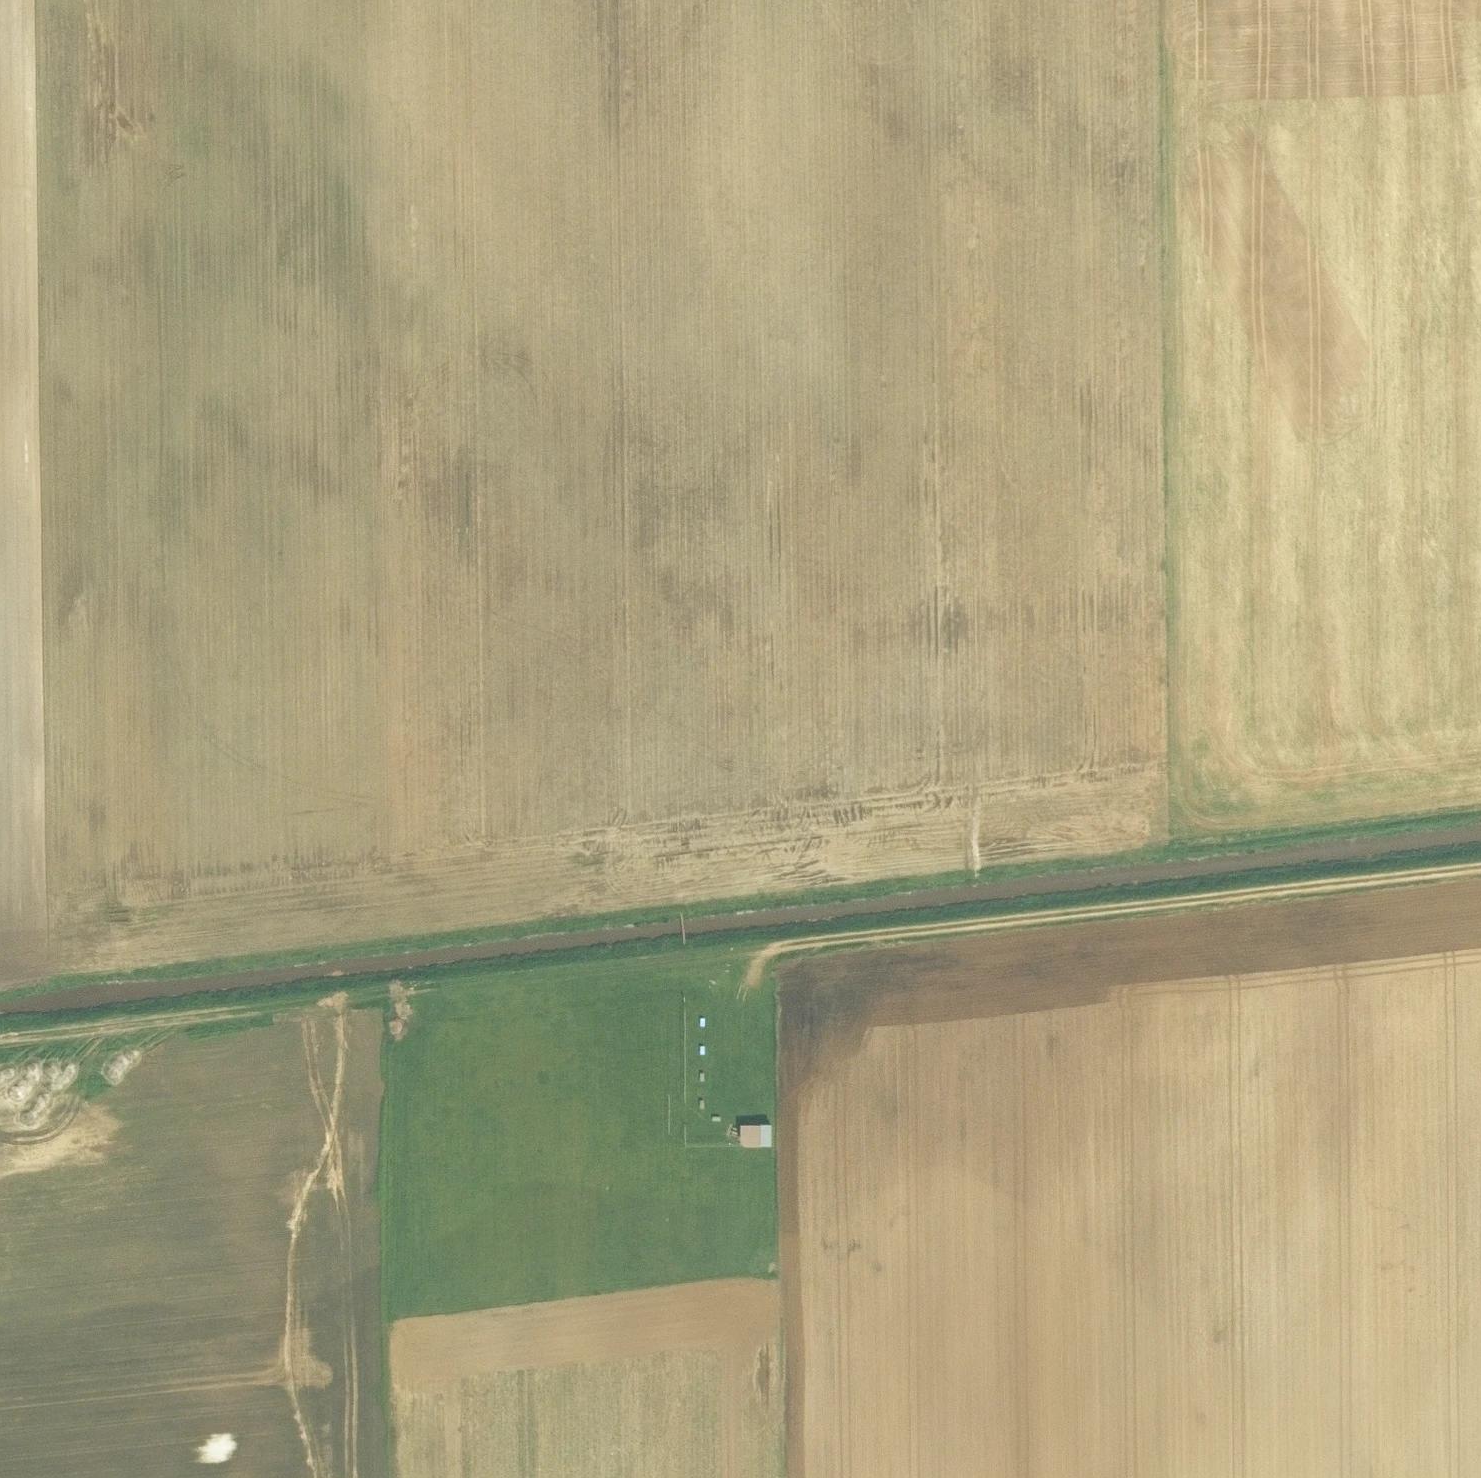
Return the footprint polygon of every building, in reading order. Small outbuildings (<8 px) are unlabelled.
[(774,1119),(746,1120),(747,1140),(775,1138),(774,1119)]
